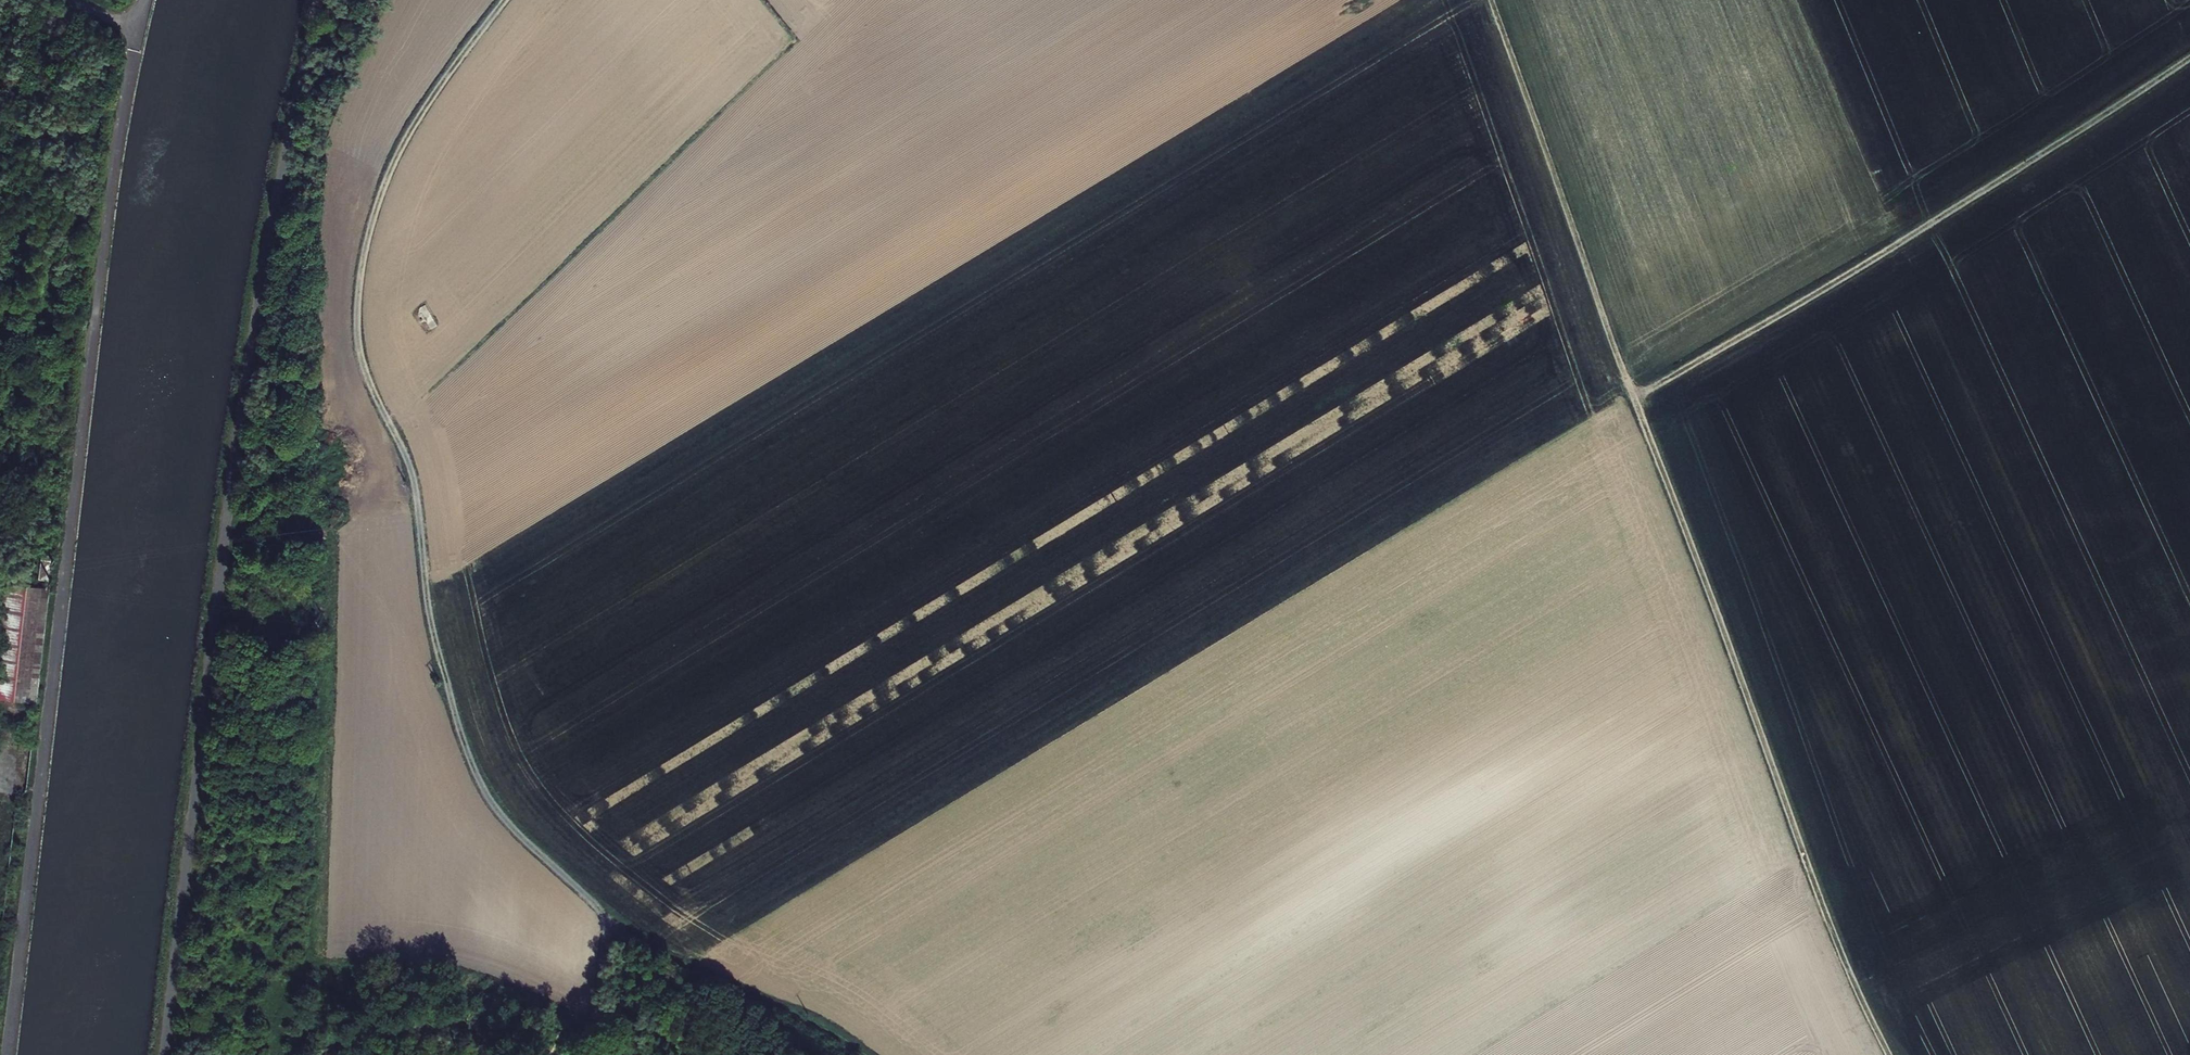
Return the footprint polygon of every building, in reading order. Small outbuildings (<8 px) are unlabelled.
[(52,554),(43,554),(41,577),(49,577),(52,554)] [(9,582),(0,654),(0,696),(38,700),(52,585),(9,582)]
